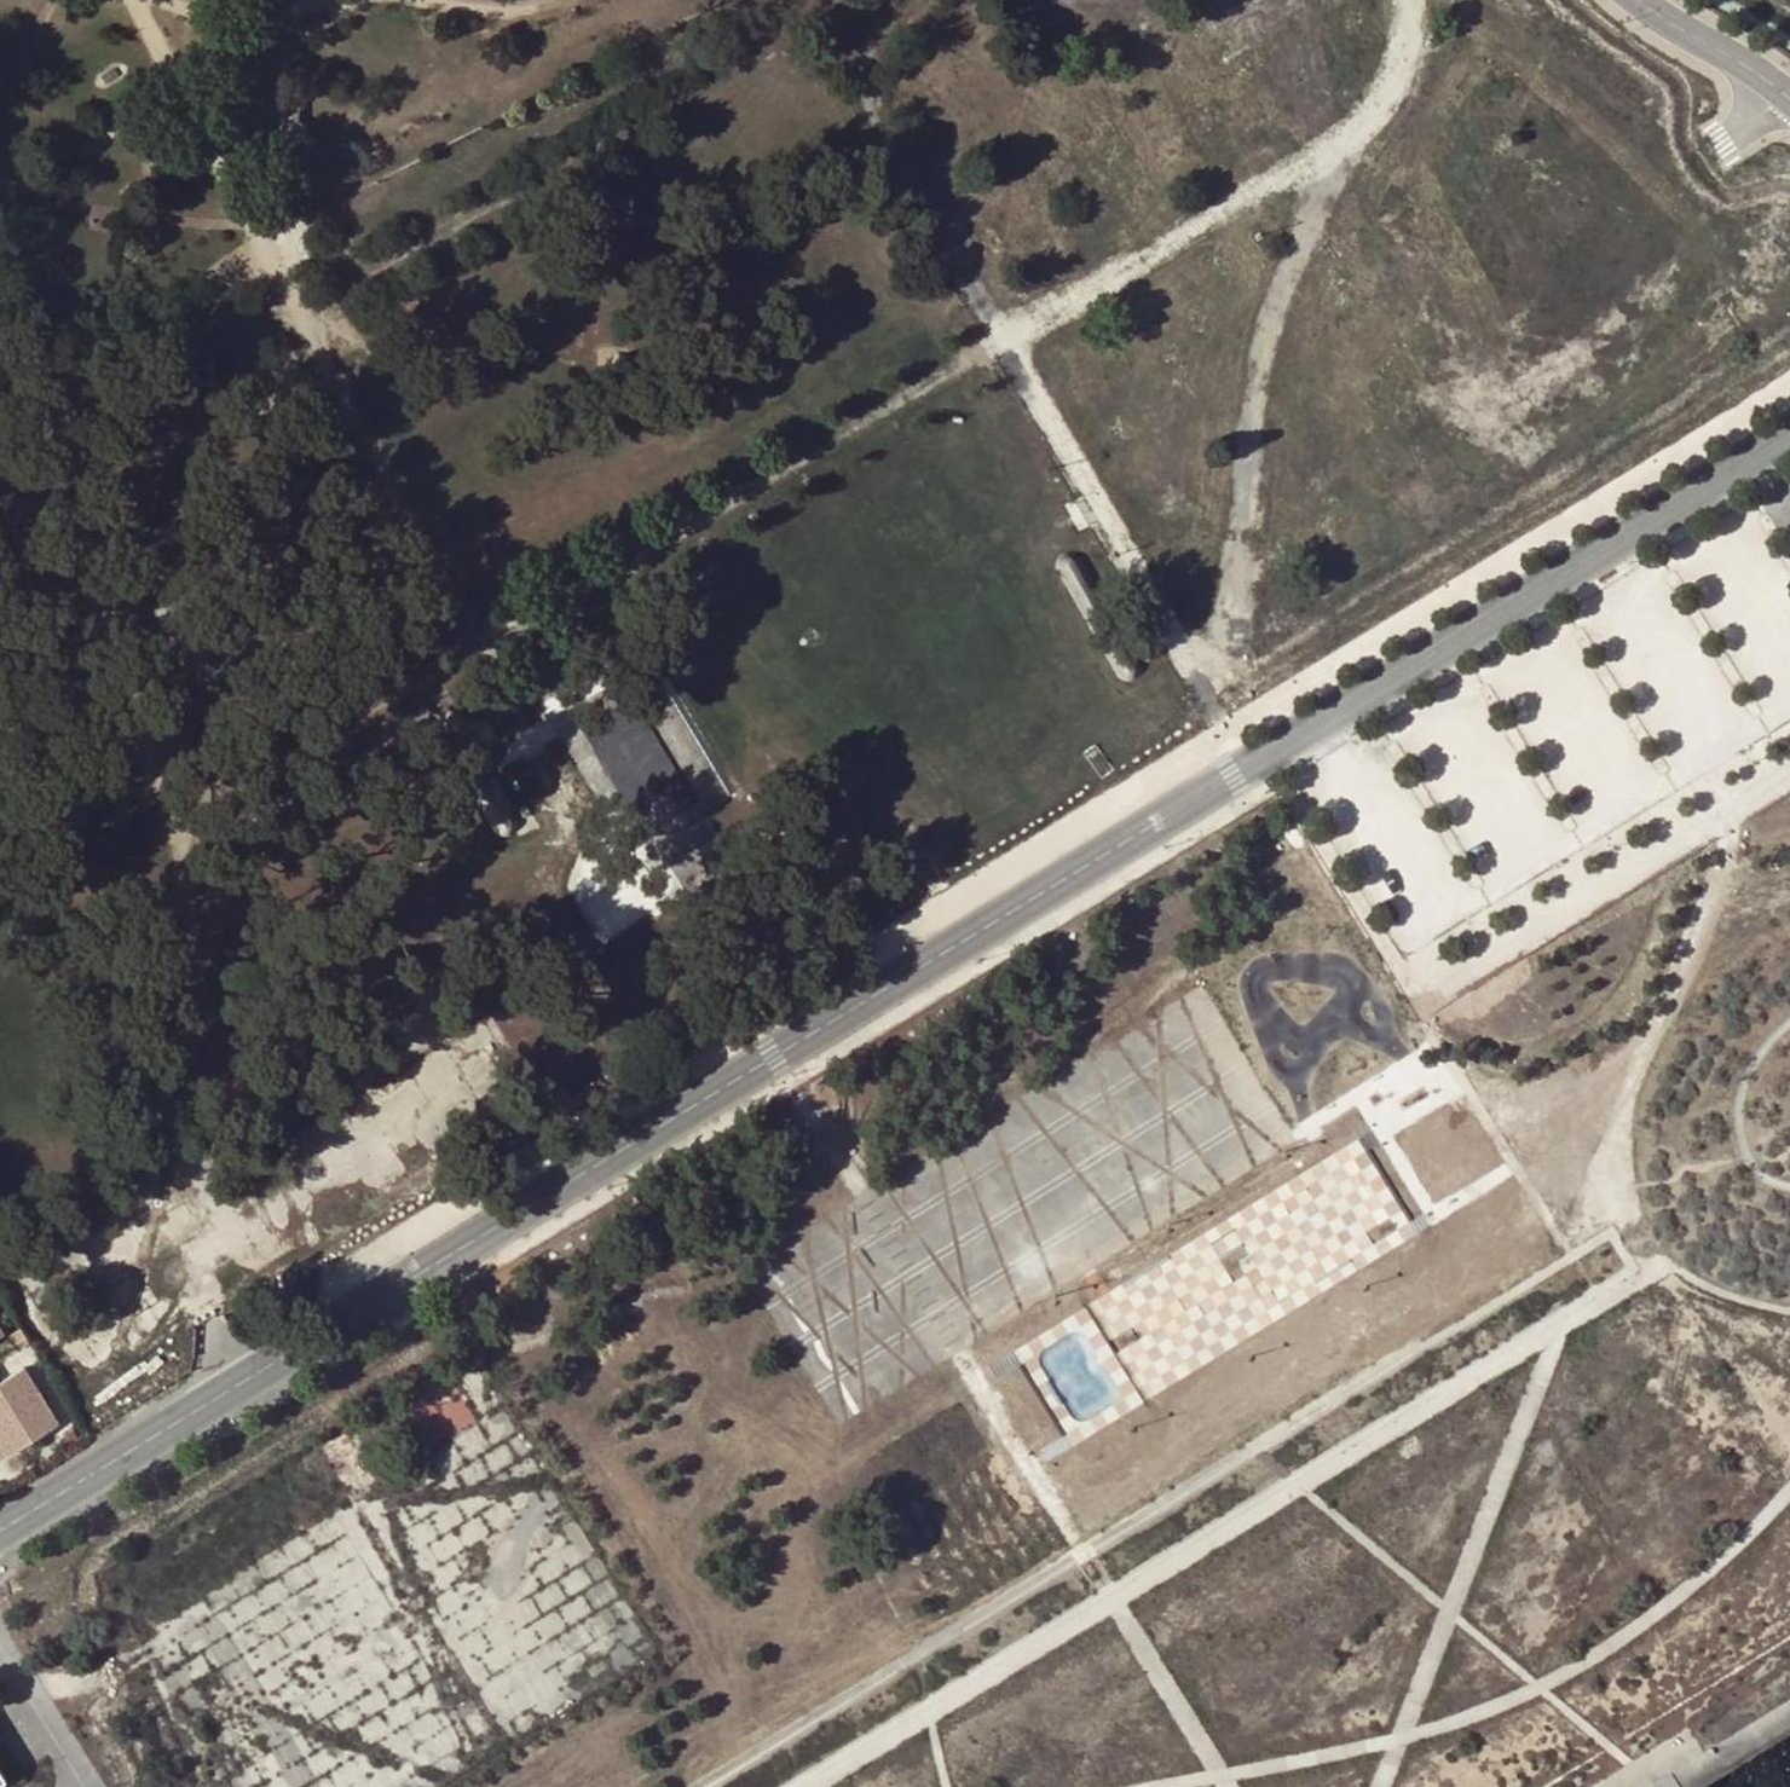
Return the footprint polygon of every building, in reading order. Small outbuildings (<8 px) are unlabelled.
[(631,369),(631,365),(631,362),(629,358),(626,356),(622,355),(618,355),(615,357),(612,360),(611,363),(611,367),(612,370),(615,373),(618,375),(622,375),(626,374),(629,372),(631,369)] [(1139,661),(1110,607),(1079,556),(1076,554),(1072,551),(1068,553),(1064,555),(1061,557),(1060,559),(1058,561),(1058,565),(1058,568),(1059,570),(1118,674),(1120,676),(1126,678),(1129,678),(1132,678),(1136,676),(1139,673),(1141,670),(1141,667),(1141,664),(1139,661)] [(625,804),(670,784),(657,754),(665,750),(640,694),(586,717),(625,804)] [(442,737),(462,774),(489,828),(493,833),(496,835),(499,837),(502,838),(505,838),(508,838),(512,838),(515,835),(517,833),(518,831),(519,827),(520,825),(519,823),(519,821),(516,816),(461,711),(458,708),(456,706),(453,705),(450,705),(447,705),(444,706),(442,707),(439,709),(438,711),(436,714),(435,716),(435,720),(435,722),(436,727),(442,737)] [(7,1453),(57,1423),(22,1364),(0,1377),(0,1442),(7,1453)]
